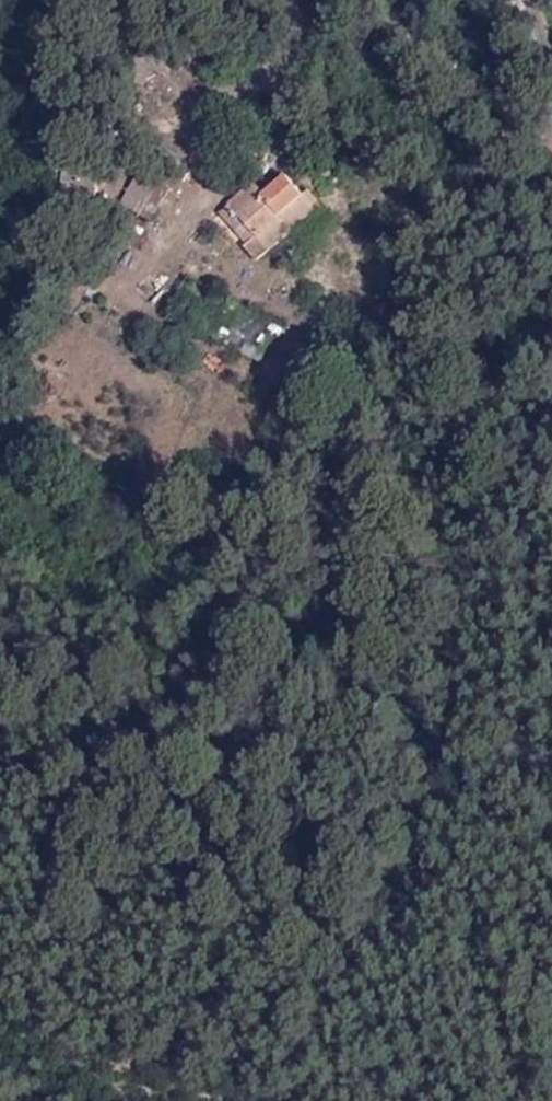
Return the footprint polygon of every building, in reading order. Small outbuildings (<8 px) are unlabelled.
[(256,258),(318,203),(283,165),(258,187),(250,179),(214,211),(256,258)] [(140,170),(118,198),(138,214),(160,186),(140,170)]
